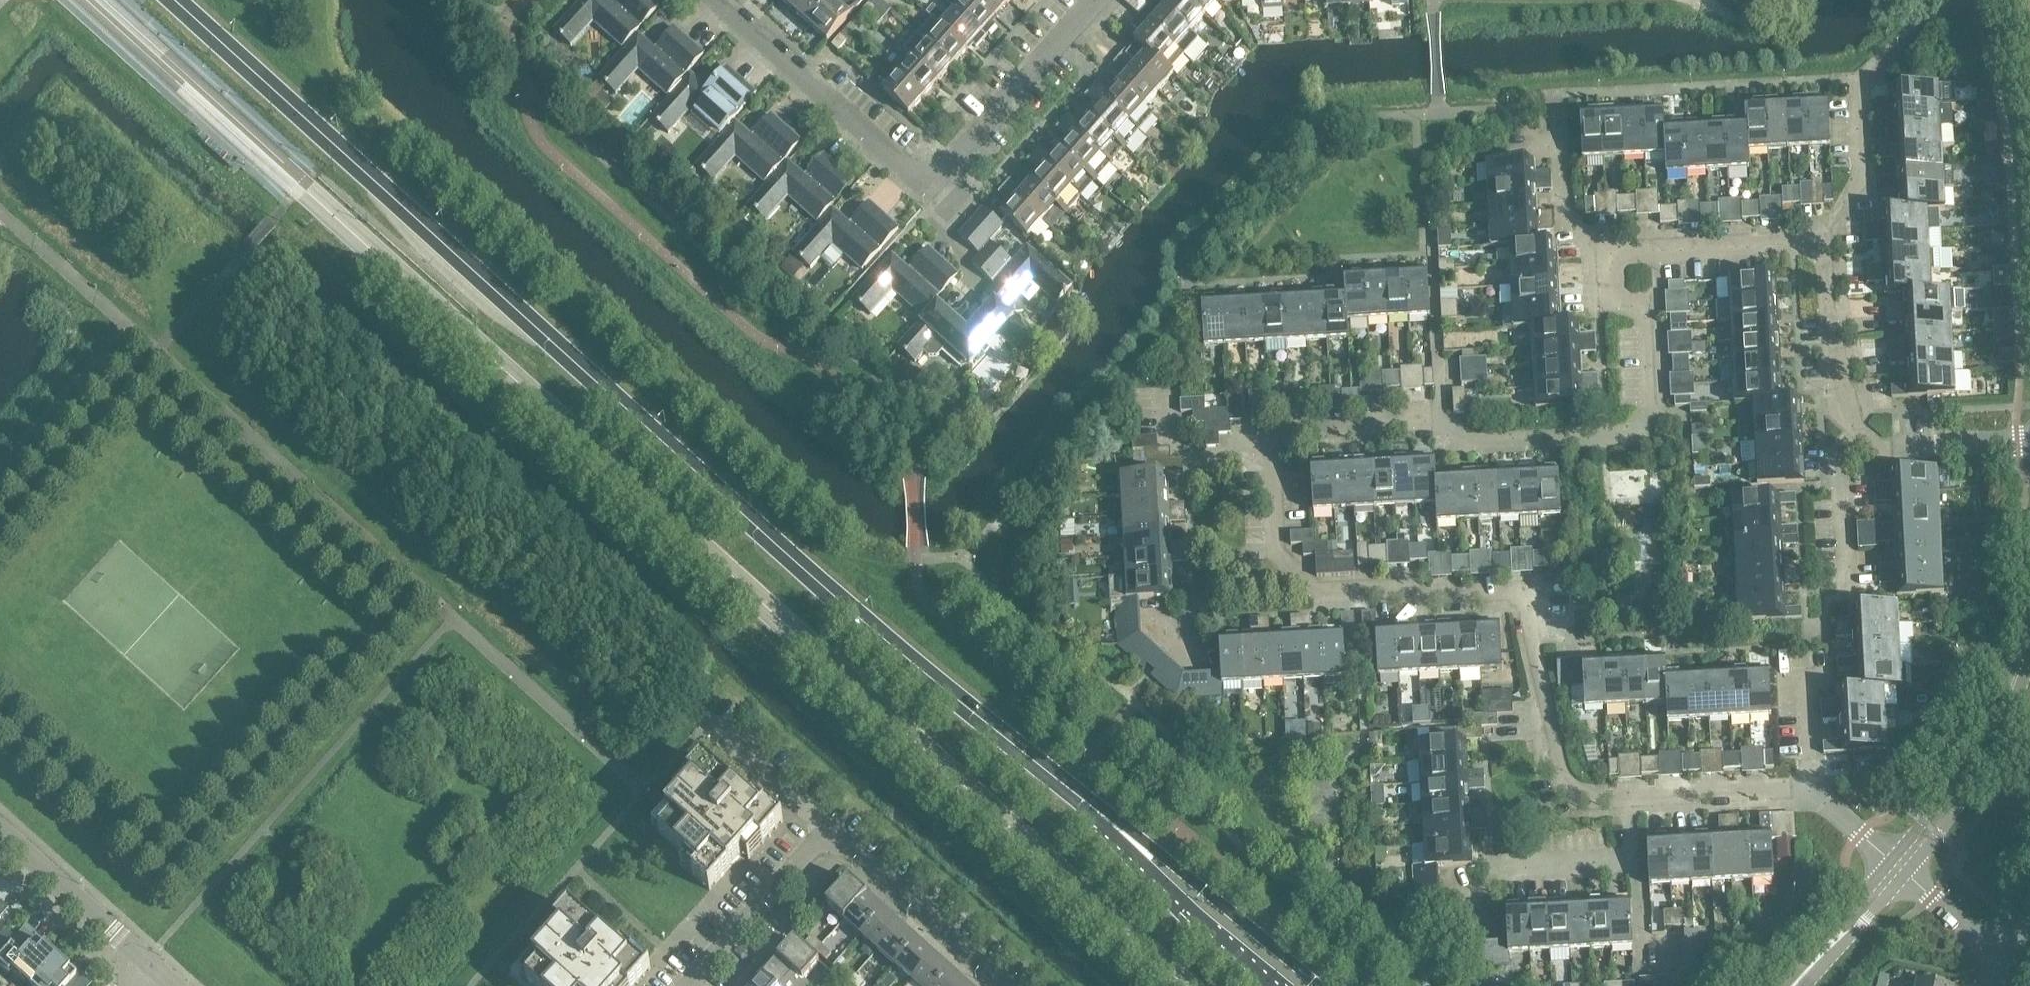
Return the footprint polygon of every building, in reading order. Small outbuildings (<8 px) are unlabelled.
[(625,46),(659,7),(651,0),(612,0),(610,2),(607,0),(583,0),(554,33),(562,40),(563,39),(571,46),(593,21),(623,48),(625,46)] [(795,12),(805,0),(781,0),(795,12)] [(811,26),(835,0),(805,0),(795,12),(811,26)] [(811,26),(827,41),(860,6),(853,0),(835,0),(811,26)] [(880,0),(872,0),(869,3),(861,13),(868,19),(876,9),(878,11),(885,4),(880,0)] [(996,17),(977,0),(949,0),(947,3),(956,10),(981,33),(996,17)] [(1009,0),(977,0),(996,17),(1010,1),(1009,0)] [(1185,0),(1168,0),(1170,2),(1164,9),(1189,32),(1203,16),(1185,0)] [(1203,16),(1217,0),(1185,0),(1203,16)] [(1262,10),(1284,9),(1284,0),(1262,0),(1262,10)] [(956,10),(948,19),(933,5),(926,13),(932,18),(967,49),(981,33),(956,10)] [(1198,40),(1189,32),(1164,9),(1158,16),(1147,7),(1139,16),(1184,56),(1198,40)] [(868,19),(861,13),(853,22),(859,28),(868,19)] [(1184,56),(1139,16),(1131,25),(1141,34),(1135,42),(1147,53),(1170,72),(1184,56)] [(967,49),(932,18),(918,34),(952,65),(967,49)] [(848,26),(840,36),(832,45),(838,51),(847,42),(855,33),(848,26)] [(639,36),(628,48),(599,80),(607,88),(608,87),(616,95),(639,70),(667,96),(704,55),(674,28),(655,50),(639,36)] [(952,65),(918,34),(903,51),(912,59),(938,82),(952,65)] [(1170,72),(1147,53),(1138,62),(1126,51),(1120,57),(1158,92),(1173,75),(1170,72)] [(1158,92),(1120,57),(1114,64),(1127,75),(1118,85),(1144,108),(1158,92)] [(912,59),(898,75),(923,98),(938,82),(912,59)] [(720,135),(756,95),(726,68),(707,89),(691,75),(651,120),(659,127),(660,127),(668,134),(691,109),(720,135)] [(898,75),(883,91),(908,114),(923,98),(898,75)] [(1144,108),(1118,85),(1110,94),(1097,83),(1091,89),(1139,133),(1153,116),(1144,108)] [(1938,85),(1891,88),(1891,89),(1898,89),(1898,99),(1875,100),(1876,110),(1939,106),(1938,85)] [(1139,133),(1091,89),(1085,96),(1098,108),(1089,117),(1124,149),(1139,133)] [(1817,106),(1806,106),(1808,147),(1829,146),(1827,98),(1816,99),(1817,106)] [(1795,100),(1785,101),(1788,148),(1808,147),(1806,106),(1795,107),(1795,100)] [(1776,108),(1765,109),(1767,149),(1788,148),(1785,101),(1776,101),(1776,108)] [(1735,128),(1725,129),(1727,169),(1748,168),(1744,103),(1743,103),(1744,121),(1735,121),(1735,128)] [(1754,103),(1744,103),(1748,168),(1748,150),(1767,149),(1765,109),(1754,109),(1754,103)] [(1939,106),(1876,110),(1876,119),(1899,118),(1900,129),(1940,127),(1953,127),(1952,105),(1939,106)] [(1653,115),(1642,115),(1644,156),(1664,155),(1665,172),(1666,172),(1662,107),(1652,108),(1653,115)] [(1663,107),(1662,107),(1666,172),(1686,171),(1684,131),(1673,132),(1673,125),(1664,125),(1663,107)] [(1621,109),(1601,111),(1603,158),(1624,157),(1621,109)] [(1631,109),(1621,109),(1624,157),(1644,156),(1642,115),(1631,116),(1631,109)] [(1582,159),(1603,158),(1601,111),(1579,112),(1582,159)] [(765,182),(801,141),(772,114),(752,136),(736,122),(696,166),(705,174),(705,173),(714,180),(736,155),(765,182)] [(1124,149),(1089,117),(1081,126),(1068,115),(1062,122),(1110,165),(1124,149)] [(1110,165),(1062,122),(1056,128),(1069,140),(1060,150),(1096,181),(1110,165)] [(1695,131),(1684,131),(1686,171),(1707,170),(1704,123),(1694,124),(1695,131)] [(1714,123),(1704,123),(1707,170),(1727,169),(1725,129),(1714,129),(1714,123)] [(1940,127),(1900,129),(1900,140),(1877,141),(1878,151),(1942,147),(1940,127)] [(1096,181),(1060,150),(1052,159),(1039,147),(1033,154),(1081,197),(1096,181)] [(1942,147),(1878,151),(1878,160),(1901,159),(1902,170),(1943,168),(1942,147)] [(1081,197),(1033,154),(1027,161),(1040,173),(1031,182),(1067,214),(1079,200),(1084,205),(1086,202),(1092,208),(1093,208),(1081,197)] [(817,223),(854,182),(824,155),(804,177),(788,163),(748,207),(757,215),(757,214),(766,221),(788,197),(817,223)] [(1533,161),(1486,163),(1487,184),(1551,181),(1550,171),(1527,173),(1526,162),(1533,162),(1533,161)] [(1943,168),(1902,170),(1903,181),(1879,182),(1880,192),(1944,188),(1943,168)] [(1067,214),(1031,182),(1023,191),(1010,180),(1004,186),(1052,230),(1067,214)] [(1551,181),(1487,184),(1488,205),(1528,203),(1528,192),(1551,190),(1551,181)] [(1052,230),(1004,186),(998,193),(1011,205),(1002,215),(1028,238),(1042,222),(1052,230)] [(1824,202),(1832,201),(1832,186),(1823,186),(1824,202)] [(1793,210),(1793,208),(1792,204),(1799,203),(1799,187),(1790,188),(1791,210),(1793,210)] [(1791,210),(1790,188),(1782,188),(1783,210),(1791,210)] [(1944,188),(1880,192),(1880,201),(1903,200),(1904,210),(1879,212),(1880,212),(1945,209),(1944,188)] [(1627,213),(1635,212),(1634,196),(1626,197),(1627,213)] [(1627,213),(1626,197),(1617,197),(1618,213),(1627,213)] [(1585,215),(1594,214),(1593,198),(1584,199),(1585,215)] [(862,268),(899,228),(869,201),(849,223),(833,209),(793,253),(801,260),(802,259),(810,267),(833,242),(862,268)] [(1528,203),(1488,205),(1489,225),(1552,222),(1552,212),(1529,213),(1528,203)] [(1750,219),(1749,203),(1741,203),(1742,219),(1750,219)] [(1750,219),(1759,218),(1758,203),(1749,203),(1750,219)] [(1709,221),(1708,205),(1700,206),(1701,222),(1709,221)] [(1709,221),(1718,220),(1717,205),(1708,205),(1709,221)] [(983,206),(974,217),(992,234),(1002,223),(983,206)] [(1659,208),(1660,224),(1668,223),(1667,207),(1659,208)] [(1667,207),(1668,223),(1677,223),(1676,207),(1667,207)] [(1945,209),(1880,212),(1880,213),(1887,213),(1887,223),(1864,224),(1865,234),(1928,230),(1928,231),(1940,231),(1939,209),(1945,209)] [(974,217),(966,225),(985,242),(988,239),(992,234),(974,217)] [(1552,222),(1489,225),(1491,246),(1555,242),(1555,241),(1530,243),(1530,232),(1553,231),(1552,222)] [(966,225),(958,234),(977,251),(978,249),(985,242),(966,225)] [(1928,230),(1865,234),(1865,243),(1888,242),(1889,253),(1929,251),(1928,231),(1928,230)] [(982,252),(972,263),(990,279),(991,278),(994,281),(985,291),(994,298),(1004,308),(1029,281),(1030,279),(1055,301),(1063,292),(1064,293),(1071,285),(1026,245),(1012,261),(988,239),(985,242),(978,249),(982,252)] [(1555,242),(1491,246),(1491,247),(1509,246),(1510,265),(1557,263),(1556,253),(1549,254),(1548,244),(1555,244),(1555,242)] [(908,269),(892,254),(852,298),(861,306),(861,305),(870,313),(892,288),(921,314),(957,274),(927,247),(908,269)] [(1929,251),(1889,253),(1889,264),(1866,265),(1867,275),(1930,271),(1929,251)] [(1557,263),(1510,265),(1511,286),(1551,284),(1550,273),(1557,273),(1557,263)] [(1417,276),(1406,277),(1408,317),(1429,316),(1427,269),(1416,269),(1417,276)] [(1376,279),(1365,279),(1367,319),(1387,318),(1385,271),(1376,272),(1376,279)] [(1395,271),(1385,271),(1387,318),(1408,317),(1406,277),(1395,278),(1395,271)] [(1930,271),(1867,275),(1867,284),(1890,283),(1891,293),(1884,293),(1884,294),(1949,291),(1949,290),(1932,291),(1930,271)] [(1354,272),(1344,273),(1346,320),(1367,319),(1365,279),(1354,280),(1354,272)] [(1335,299),(1325,299),(1327,339),(1347,338),(1346,320),(1344,273),(1343,273),(1344,291),(1335,292),(1335,299)] [(1775,277),(1728,279),(1729,300),(1776,298),(1775,277)] [(1684,281),(1668,282),(1668,291),(1684,290),(1684,281)] [(1551,284),(1511,286),(1512,306),(1559,304),(1558,294),(1551,295),(1551,284)] [(1949,291),(1884,294),(1884,295),(1909,294),(1909,304),(1886,305),(1887,315),(1950,311),(1949,291)] [(1295,301),(1284,301),(1286,341),(1307,340),(1304,293),(1294,294),(1295,301)] [(1313,293),(1304,293),(1307,340),(1327,339),(1325,299),(1314,300),(1313,293)] [(1254,303),(1243,304),(1245,344),(1266,343),(1263,295),(1254,296),(1254,303)] [(1273,295),(1263,295),(1266,343),(1286,341),(1284,301),(1273,302),(1273,295)] [(1232,297),(1222,298),(1225,345),(1245,344),(1243,304),(1232,304),(1232,297)] [(994,298),(966,329),(969,364),(998,332),(1022,354),(1030,345),(1031,346),(1038,339),(1004,308),(994,298)] [(1204,346),(1225,345),(1222,298),(1213,298),(1213,305),(1203,306),(1202,299),(1201,299),(1204,346)] [(1776,298),(1729,300),(1730,321),(1777,318),(1776,298)] [(1456,301),(1440,302),(1441,310),(1457,309),(1456,301)] [(936,335),(969,364),(966,329),(936,302),(897,346),(904,353),(905,352),(914,360),(936,335)] [(965,304),(957,313),(969,324),(977,314),(965,304)] [(1559,304),(1512,306),(1513,327),(1578,323),(1553,324),(1552,314),(1559,313),(1559,304)] [(1457,309),(1441,310),(1441,319),(1457,318),(1457,309)] [(1950,311),(1887,315),(1887,324),(1911,323),(1911,334),(1951,332),(1950,311)] [(1686,315),(1670,316),(1671,333),(1687,332),(1686,315)] [(1777,318),(1730,321),(1731,341),(1778,339),(1777,318)] [(1578,323),(1513,327),(1513,328),(1531,327),(1532,346),(1595,343),(1595,334),(1572,335),(1571,325),(1578,324),(1578,323)] [(1951,332),(1911,334),(1912,345),(1889,346),(1889,356),(1952,352),(1951,332)] [(1778,339),(1731,341),(1732,362),(1779,359),(1778,339)] [(1595,343),(1532,346),(1533,367),(1573,365),(1573,354),(1596,353),(1595,343)] [(1952,352),(1889,356),(1890,365),(1913,364),(1913,375),(1954,373),(1952,352)] [(1673,373),(1689,373),(1688,355),(1667,356),(1667,364),(1672,364),(1673,373)] [(1486,358),(1460,360),(1461,371),(1471,370),(1487,369),(1486,358)] [(1779,359),(1732,362),(1733,382),(1773,380),(1773,369),(1780,368),(1779,359)] [(1573,365),(1533,367),(1534,387),(1597,384),(1597,375),(1574,376),(1573,365)] [(1487,369),(1471,370),(1471,382),(1488,381),(1487,369)] [(1433,385),(1432,370),(1423,370),(1424,386),(1433,385)] [(1471,370),(1461,371),(1461,383),(1471,382),(1471,370)] [(1391,388),(1390,372),(1382,373),(1383,389),(1391,388)] [(1391,388),(1400,388),(1399,372),(1390,372),(1391,388)] [(1954,373),(1913,375),(1914,386),(1891,387),(1892,397),(1955,394),(1954,373)] [(1773,380),(1733,382),(1734,403),(1799,399),(1799,398),(1781,399),(1781,390),(1774,390),(1773,380)] [(1597,384),(1534,387),(1536,409),(1583,406),(1583,405),(1576,405),(1575,395),(1598,394),(1597,384)] [(1455,413),(1466,413),(1465,389),(1453,390),(1455,413)] [(1351,406),(1350,390),(1342,391),(1342,407),(1351,406)] [(1351,406),(1360,406),(1359,390),(1350,390),(1351,406)] [(1310,408),(1309,392),(1301,393),(1302,409),(1310,408)] [(1310,408),(1319,408),(1318,392),(1309,392),(1310,408)] [(1270,411),(1278,410),(1277,394),(1269,395),(1270,411)] [(1270,411),(1269,395),(1260,395),(1261,411),(1270,411)] [(1240,396),(1229,397),(1230,409),(1230,421),(1242,420),(1240,396)] [(1690,406),(1691,404),(1690,397),(1674,398),(1675,407),(1690,406)] [(1205,398),(1180,400),(1181,412),(1192,412),(1205,411),(1206,411),(1206,398),(1205,398)] [(1799,399),(1734,403),(1752,402),(1753,422),(1794,420),(1793,409),(1800,409),(1799,399)] [(1690,406),(1690,413),(1706,412),(1706,403),(1691,404),(1690,406)] [(1230,409),(1218,410),(1218,423),(1219,435),(1231,434),(1230,421),(1230,409)] [(1205,411),(1192,412),(1193,424),(1205,423),(1218,423),(1218,410),(1206,411),(1205,411)] [(1794,420),(1753,422),(1755,443),(1802,440),(1801,430),(1794,431),(1794,420)] [(1218,423),(1205,423),(1206,447),(1219,447),(1219,435),(1218,423)] [(1157,436),(1135,436),(1132,437),(1132,450),(1145,450),(1158,449),(1158,448),(1157,436)] [(1692,446),(1708,445),(1707,437),(1692,438),(1692,446)] [(1802,440),(1755,443),(1756,463),(1796,461),(1795,450),(1802,450),(1802,440)] [(1692,454),(1708,454),(1708,445),(1692,446),(1692,454)] [(1158,449),(1145,450),(1146,462),(1171,460),(1170,447),(1158,448),(1158,449)] [(1422,457),(1413,458),(1415,505),(1435,504),(1436,522),(1437,522),(1433,457),(1433,464),(1423,464),(1422,457)] [(1455,474),(1446,474),(1446,481),(1436,482),(1434,457),(1433,457),(1437,522),(1457,521),(1455,474)] [(1404,465),(1393,466),(1395,506),(1415,505),(1413,458),(1403,458),(1404,465)] [(1382,459),(1372,460),(1375,507),(1395,506),(1393,466),(1382,466),(1382,459)] [(1119,475),(1120,496),(1161,494),(1160,483),(1167,483),(1167,473),(1183,472),(1182,460),(1171,460),(1146,462),(1146,474),(1119,475)] [(1363,467),(1352,468),(1354,508),(1375,507),(1372,460),(1362,460),(1363,467)] [(1352,461),(1331,462),(1334,509),(1354,508),(1352,468),(1352,461)] [(1796,461),(1756,463),(1757,484),(1804,482),(1803,471),(1796,472),(1796,461)] [(1312,511),(1334,509),(1331,462),(1322,463),(1322,470),(1312,470),(1311,463),(1310,463),(1312,511)] [(1558,468),(1536,469),(1539,516),(1560,515),(1558,468)] [(1536,469),(1516,470),(1519,517),(1539,516),(1536,469)] [(1936,469),(1889,472),(1889,473),(1896,473),(1896,483),(1874,485),(1874,494),(1937,490),(1936,469)] [(1516,470),(1496,471),(1498,518),(1519,517),(1516,470)] [(1475,472),(1476,480),(1478,519),(1498,518),(1496,471),(1475,472)] [(1465,480),(1464,473),(1455,474),(1457,521),(1478,519),(1476,480),(1465,480)] [(1709,478),(1694,479),(1694,488),(1710,487),(1709,478)] [(1937,490),(1874,494),(1875,503),(1898,502),(1898,513),(1938,511),(1937,490)] [(1161,494),(1120,496),(1121,516),(1185,513),(1184,503),(1161,505),(1161,494)] [(1795,494),(1731,497),(1732,519),(1773,517),(1772,506),(1795,505),(1795,494)] [(1938,511),(1898,513),(1899,524),(1876,525),(1876,535),(1940,531),(1938,511)] [(1185,513),(1121,516),(1122,537),(1163,535),(1162,524),(1185,522),(1185,513)] [(1773,517),(1732,519),(1733,539),(1797,536),(1796,527),(1773,528),(1773,517)] [(1291,544),(1303,544),(1315,543),(1314,530),(1290,532),(1291,544)] [(1940,531),(1876,535),(1877,544),(1900,543),(1901,554),(1941,552),(1940,531)] [(1163,535),(1122,537),(1123,557),(1187,554),(1186,544),(1163,545),(1163,535)] [(1797,536),(1733,539),(1734,560),(1775,557),(1774,547),(1797,546),(1797,536)] [(1315,543),(1303,544),(1303,556),(1315,555),(1328,554),(1327,542),(1315,543)] [(1410,546),(1411,560),(1418,560),(1418,545),(1410,546)] [(1418,545),(1418,560),(1427,560),(1426,545),(1418,545)] [(1377,547),(1369,547),(1370,562),(1378,562),(1377,547)] [(1377,547),(1378,562),(1387,562),(1386,547),(1377,547)] [(1600,565),(1605,565),(1615,564),(1614,551),(1599,551),(1600,565)] [(1542,568),(1541,552),(1533,553),(1533,568),(1542,568)] [(1543,568),(1543,578),(1551,577),(1550,552),(1541,552),(1542,568),(1543,568)] [(1941,552),(1901,554),(1901,565),(1878,566),(1879,576),(1942,572),(1941,552)] [(1353,553),(1328,554),(1315,555),(1317,576),(1354,574),(1353,553)] [(1187,554),(1123,557),(1124,577),(1165,575),(1164,564),(1187,563),(1187,554)] [(1500,554),(1492,555),(1492,571),(1501,570),(1500,554)] [(1500,554),(1501,570),(1510,570),(1509,554),(1500,554)] [(1459,557),(1460,572),(1469,572),(1468,556),(1459,557)] [(1459,557),(1451,557),(1452,573),(1460,572),(1459,557)] [(1775,557),(1734,560),(1735,580),(1799,577),(1798,567),(1775,568),(1775,557)] [(1942,572),(1879,576),(1879,585),(1903,584),(1903,594),(1896,594),(1896,596),(1943,593),(1942,572)] [(1165,575),(1124,577),(1126,597),(1114,598),(1114,611),(1139,610),(1139,598),(1173,596),(1172,585),(1165,586),(1165,575)] [(1799,577),(1735,580),(1737,600),(1777,598),(1776,587),(1799,586),(1799,577)] [(1777,598),(1737,600),(1738,622),(1801,618),(1800,608),(1778,609),(1777,598)] [(1897,604),(1861,606),(1849,606),(1849,608),(1857,608),(1857,618),(1834,619),(1834,628),(1898,625),(1897,604)] [(1139,610),(1114,611),(1115,623),(1140,622),(1139,610)] [(1376,628),(1376,619),(1375,612),(1362,612),(1363,637),(1376,636),(1378,675),(1399,674),(1397,634),(1386,635),(1386,628),(1376,628)] [(1333,638),(1322,638),(1324,679),(1345,677),(1344,660),(1357,660),(1354,613),(1341,614),(1342,630),(1333,631),(1333,638)] [(1312,639),(1310,615),(1300,616),(1304,680),(1324,679),(1322,638),(1312,639)] [(1300,616),(1291,617),(1292,640),(1281,640),(1284,681),(1304,680),(1300,616)] [(1271,641),(1269,618),(1260,619),(1263,682),(1284,681),(1281,640),(1271,641)] [(1260,619),(1250,619),(1251,642),(1241,643),(1243,683),(1263,682),(1260,619)] [(1140,622),(1115,623),(1116,645),(1142,634),(1140,622)] [(1489,629),(1479,630),(1481,670),(1502,669),(1501,656),(1512,655),(1509,635),(1507,635),(1507,630),(1500,630),(1499,622),(1489,622),(1489,629)] [(1467,623),(1458,624),(1460,671),(1481,670),(1479,630),(1468,631),(1467,623)] [(1449,631),(1438,632),(1440,672),(1460,671),(1458,624),(1448,624),(1449,631)] [(1898,625),(1834,628),(1835,638),(1858,637),(1859,648),(1899,646),(1898,625)] [(1408,634),(1397,634),(1399,674),(1419,673),(1417,626),(1408,627),(1408,634)] [(1427,626),(1417,626),(1419,673),(1440,672),(1438,632),(1427,633),(1427,626)] [(1142,634),(1116,645),(1133,660),(1150,641),(1142,634)] [(1229,636),(1219,637),(1221,671),(1209,672),(1210,697),(1224,696),(1223,684),(1243,683),(1241,643),(1230,643),(1229,636)] [(1150,641),(1133,660),(1143,669),(1147,664),(1159,650),(1150,641)] [(1899,646),(1859,648),(1859,659),(1836,660),(1837,670),(1900,666),(1899,646)] [(1653,656),(1644,657),(1646,704),(1666,703),(1667,721),(1668,721),(1664,656),(1663,656),(1664,663),(1653,663),(1653,656)] [(1665,656),(1664,656),(1668,721),(1688,720),(1686,672),(1676,673),(1677,680),(1666,681),(1665,656)] [(1167,657),(1154,670),(1150,675),(1159,684),(1176,665),(1167,657)] [(1634,665),(1624,665),(1626,705),(1646,704),(1644,657),(1634,657),(1634,665)] [(1612,658),(1603,659),(1605,706),(1626,705),(1624,665),(1612,666),(1612,658)] [(1583,660),(1582,660),(1569,661),(1570,685),(1583,685),(1583,689),(1571,690),(1573,706),(1572,706),(1572,710),(1576,720),(1603,719),(1603,706),(1605,706),(1603,659),(1593,659),(1593,667),(1583,667),(1583,660)] [(1569,661),(1556,662),(1558,686),(1570,685),(1569,661)] [(1176,665),(1159,684),(1176,699),(1185,673),(1176,665)] [(1910,666),(1900,666),(1837,670),(1837,679),(1860,678),(1861,688),(1836,689),(1836,690),(1901,687),(1911,686),(1910,666)] [(1758,676),(1747,676),(1750,716),(1771,715),(1768,668),(1758,669),(1758,676)] [(1717,678),(1706,679),(1709,719),(1729,717),(1727,670),(1717,671),(1717,678)] [(1736,670),(1727,670),(1729,717),(1750,716),(1747,676),(1737,677),(1736,670)] [(1197,672),(1185,673),(1176,699),(1198,698),(1197,672)] [(1209,672),(1197,672),(1198,698),(1210,697),(1209,672)] [(1695,672),(1686,672),(1688,720),(1709,719),(1706,679),(1696,679),(1695,672)] [(1901,687),(1836,690),(1836,691),(1843,691),(1844,701),(1820,702),(1821,712),(1885,708),(1884,689),(1901,688),(1901,687)] [(1429,688),(1426,701),(1441,703),(1443,690),(1429,688)] [(1487,702),(1488,714),(1488,715),(1496,714),(1512,714),(1512,701),(1487,702)] [(1454,721),(1463,721),(1462,705),(1453,705),(1454,721)] [(1422,723),(1421,707),(1412,708),(1413,723),(1422,723)] [(1422,723),(1430,723),(1430,707),(1421,707),(1422,723)] [(1885,708),(1821,712),(1821,721),(1845,720),(1845,731),(1886,729),(1885,708)] [(1472,715),(1472,720),(1473,727),(1473,728),(1481,727),(1497,727),(1496,714),(1488,715),(1488,714),(1472,715)] [(1457,740),(1430,741),(1418,742),(1420,763),(1460,761),(1459,751),(1466,750),(1466,741),(1482,740),(1481,727),(1473,728),(1473,727),(1457,728),(1457,740)] [(1457,728),(1429,729),(1430,741),(1457,740),(1457,728)] [(1886,729),(1845,731),(1846,742),(1823,743),(1823,753),(1887,750),(1886,729)] [(1765,768),(1774,767),(1773,751),(1764,752),(1765,768)] [(1732,769),(1740,769),(1740,753),(1731,754),(1732,769)] [(1732,769),(1731,754),(1723,754),(1723,770),(1732,769)] [(1691,771),(1690,755),(1682,756),(1682,772),(1691,771)] [(1691,771),(1700,771),(1699,755),(1690,755),(1691,771)] [(1650,774),(1649,758),(1640,758),(1641,774),(1650,774)] [(1650,774),(1658,774),(1658,758),(1649,758),(1650,774)] [(1609,776),(1618,776),(1617,759),(1608,760),(1609,776)] [(680,798),(668,811),(652,828),(662,837),(686,858),(681,865),(709,890),(715,884),(742,854),(748,859),(782,821),(754,795),(749,802),(702,760),(673,792),(680,798)] [(1460,761),(1420,763),(1421,784),(1484,781),(1483,771),(1460,772),(1460,761)] [(1484,781),(1421,784),(1422,804),(1462,802),(1461,791),(1484,790),(1484,781)] [(1462,802),(1422,804),(1422,824),(1485,822),(1485,812),(1462,813),(1462,802)] [(1794,813),(1781,814),(1783,838),(1796,838),(1794,813)] [(1760,839),(1749,839),(1752,879),(1773,878),(1771,839),(1783,838),(1781,814),(1768,815),(1769,831),(1760,832),(1760,839)] [(1737,817),(1728,818),(1732,880),(1752,879),(1749,839),(1739,840),(1737,817)] [(1720,841),(1709,842),(1711,882),(1732,880),(1728,818),(1718,818),(1720,841)] [(1485,822),(1422,824),(1424,845),(1471,843),(1471,842),(1463,842),(1463,832),(1486,831),(1485,822)] [(1698,835),(1688,836),(1691,883),(1711,882),(1709,842),(1698,842),(1698,835)] [(1679,844),(1668,844),(1670,884),(1691,883),(1688,836),(1678,836),(1679,844)] [(1657,838),(1646,838),(1649,885),(1670,884),(1668,844),(1657,845),(1657,838)] [(1796,838),(1783,838),(1783,849),(1796,848),(1796,838)] [(1471,843),(1424,845),(1425,865),(1413,866),(1413,879),(1438,877),(1437,866),(1472,864),(1471,843)] [(1438,877),(1413,879),(1414,891),(1439,890),(1438,877)] [(826,904),(843,920),(866,894),(848,878),(826,904)] [(1401,903),(1405,915),(1406,915),(1415,911),(1414,897),(1412,899),(1408,887),(1398,891),(1403,903),(1401,903)] [(1414,897),(1415,911),(1415,913),(1439,901),(1439,890),(1414,891),(1414,897)] [(883,910),(866,894),(843,920),(860,935),(883,910)] [(1617,900),(1608,900),(1610,947),(1632,946),(1629,899),(1627,899),(1628,906),(1618,907),(1617,900)] [(1599,908),(1588,908),(1590,949),(1610,947),(1608,900),(1598,901),(1599,908)] [(1439,901),(1415,913),(1432,928),(1448,909),(1439,901)] [(1558,910),(1547,910),(1549,951),(1570,950),(1567,902),(1558,903),(1558,910)] [(1577,902),(1567,902),(1570,950),(1590,949),(1588,908),(1577,909),(1577,902)] [(1505,905),(1506,913),(1507,940),(1495,941),(1497,966),(1509,965),(1508,953),(1529,952),(1526,904),(1517,905),(1517,912),(1507,913),(1507,905),(1505,905)] [(1536,904),(1526,904),(1529,952),(1549,951),(1547,910),(1536,911),(1536,904)] [(650,969),(622,943),(616,949),(570,908),(541,940),(547,946),(520,976),(527,981),(532,985),(635,985),(650,969)] [(900,925),(883,910),(860,935),(878,950),(900,925)] [(1663,911),(1664,927),(1672,926),(1672,910),(1663,911)] [(1672,910),(1672,926),(1681,926),(1680,910),(1672,910)] [(917,940),(900,925),(878,950),(895,966),(917,940)] [(28,985),(30,985),(55,958),(35,941),(38,938),(26,927),(0,956),(0,967),(7,974),(10,970),(28,985)] [(12,936),(5,930),(0,936),(0,949),(12,936)] [(1682,945),(1707,943),(1707,930),(1682,932),(1682,945)] [(1475,933),(1458,952),(1475,967),(1483,941),(1475,933)] [(815,951),(821,944),(811,936),(806,942),(815,951)] [(794,940),(778,958),(808,984),(809,984),(804,980),(819,963),(794,940)] [(934,956),(917,940),(895,966),(912,981),(934,956)] [(1495,941),(1483,941),(1475,967),(1497,966),(1495,941)] [(815,951),(825,960),(831,953),(821,944),(815,951)] [(912,981),(917,985),(938,985),(951,971),(934,956),(912,981)] [(55,958),(30,985),(86,985),(88,983),(77,973),(74,976),(55,958)] [(778,958),(763,975),(776,985),(807,985),(808,984),(778,958)] [(846,966),(840,973),(849,982),(855,975),(846,966)] [(938,985),(968,985),(951,971),(938,985)] [(763,975),(753,985),(776,985),(763,975)] [(849,982),(854,985),(863,985),(865,984),(855,975),(849,982)] [(1663,978),(1663,985),(1680,985),(1676,978),(1663,978)]
